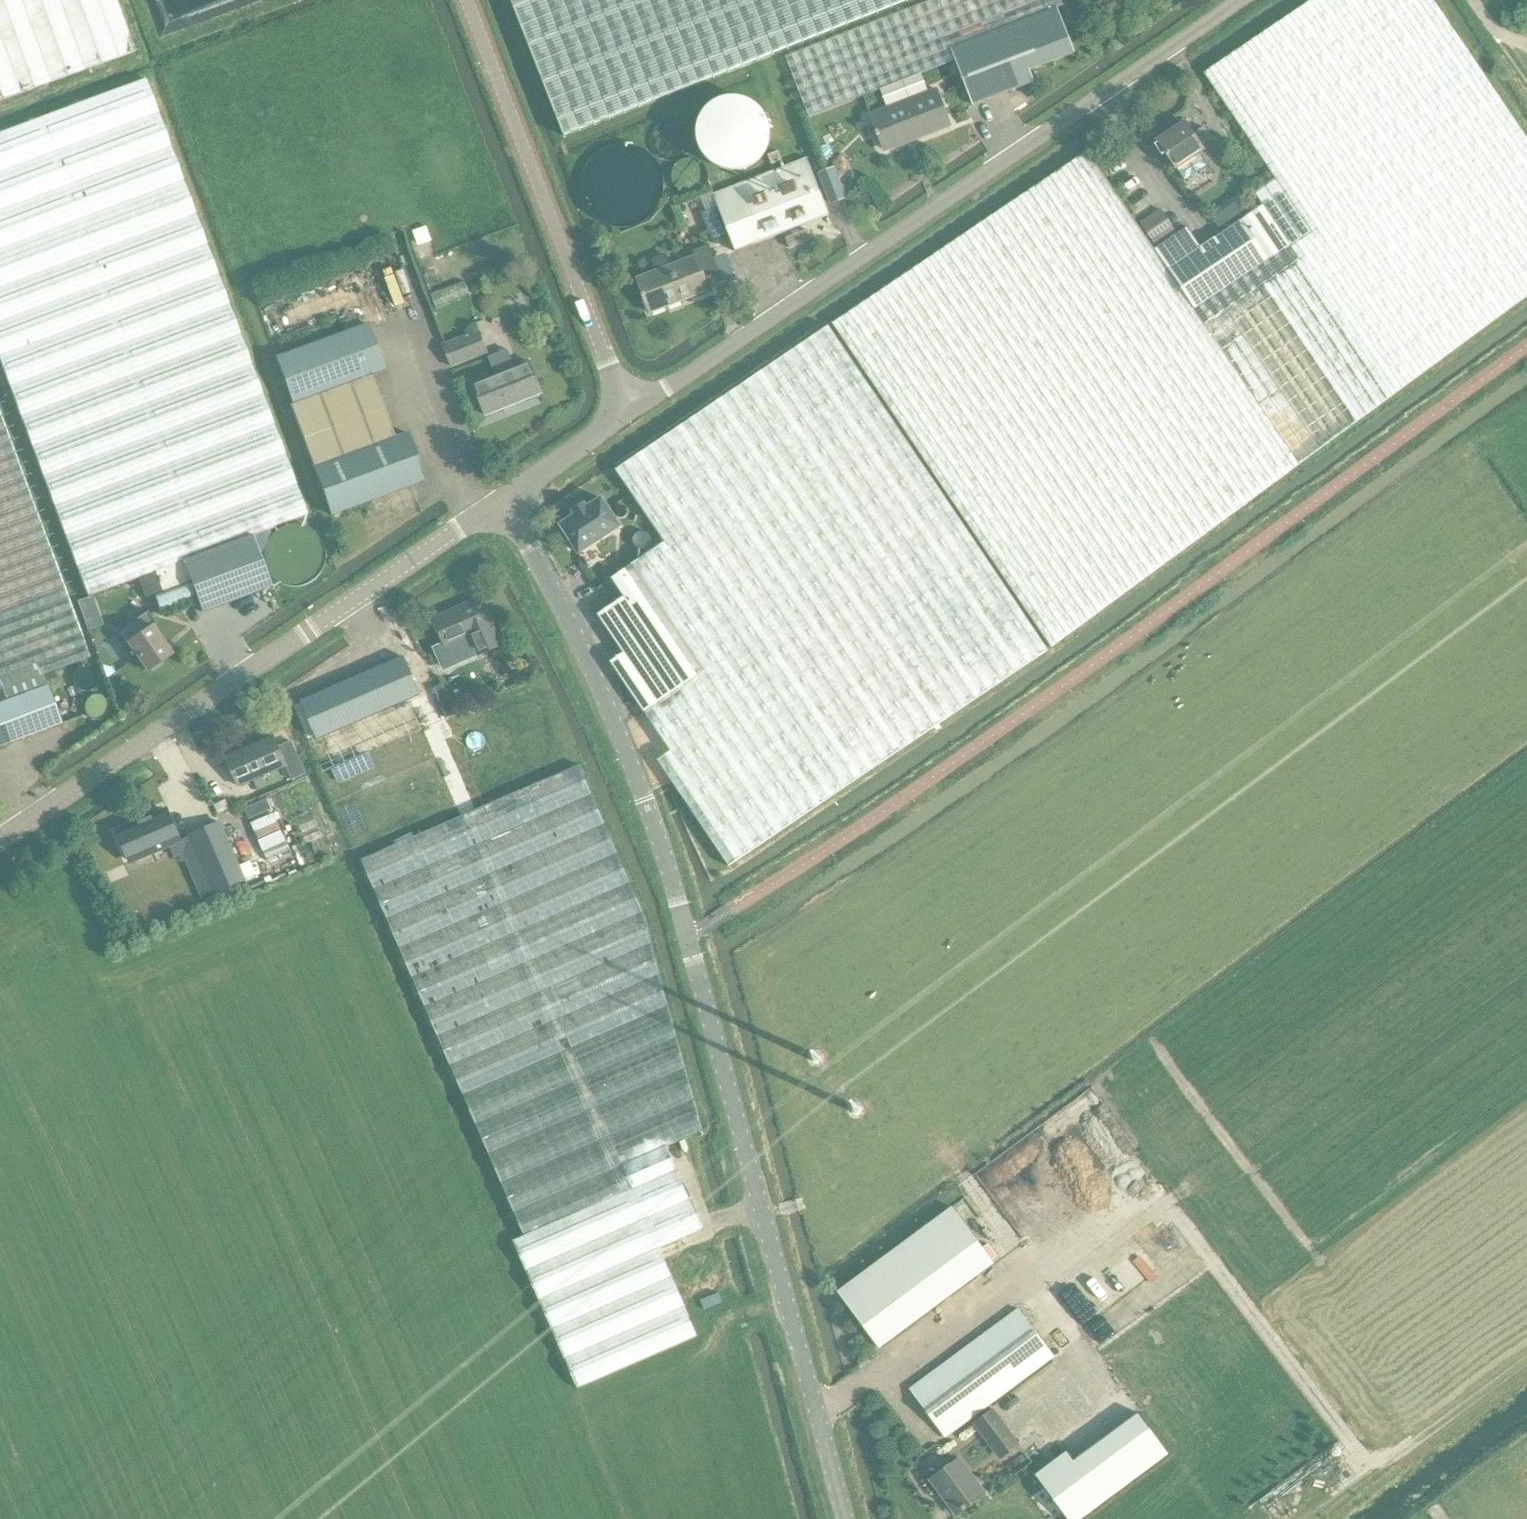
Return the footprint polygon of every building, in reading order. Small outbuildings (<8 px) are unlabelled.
[(135,52),(116,0),(0,0),(0,101),(135,52)] [(564,136),(908,0),(511,0),(564,136)] [(786,57),(809,117),(955,61),(972,105),(1034,82),(1030,71),(1074,53),(1057,7),(1063,5),(1061,0),(932,0),(786,57)] [(832,324),(1051,647),(1381,404),(1526,296),(1526,138),(1434,0),(1308,0),(1299,6),(1266,29),(1250,40),(1233,52),(1203,72),(1275,179),(1254,193),(1263,205),(1241,220),(1268,259),(1195,309),(1154,249),(1138,225),(1088,151),(832,324)] [(145,597),(190,580),(183,561),(254,535),(306,515),(145,79),(0,133),(0,361),(88,597),(138,578),(145,597)] [(937,88),(869,114),(884,153),(952,127),(937,88)] [(1157,142),(1176,169),(1197,154),(1207,164),(1222,153),(1204,127),(1194,134),(1185,122),(1157,142)] [(713,244),(730,237),(735,251),(777,235),(800,227),(830,215),(808,158),(713,195),(718,207),(701,213),(713,244)] [(834,167),(819,173),(831,205),(846,199),(834,167)] [(1239,193),(1209,214),(1219,228),(1249,207),(1239,193)] [(868,194),(855,203),(860,211),(873,201),(868,194)] [(1154,242),(1174,229),(1161,209),(1141,223),(1154,242)] [(1188,227),(1154,249),(1195,309),(1268,259),(1241,220),(1202,247),(1188,227)] [(656,271),(637,278),(650,314),(710,291),(704,277),(706,276),(719,271),(709,245),(692,251),(694,256),(671,265),(667,254),(651,260),(656,271)] [(465,280),(431,294),(436,305),(469,291),(465,280)] [(407,433),(395,438),(371,374),(384,369),(367,324),(276,357),(293,403),(290,404),(331,515),(424,480),(407,433)] [(640,559),(713,667),(646,712),(645,713),(671,752),(657,760),(729,866),(1048,650),(829,326),(616,470),(664,542),(640,559)] [(479,331),(443,344),(451,367),(487,353),(479,331)] [(528,362),(515,367),(508,349),(488,357),(495,375),(473,384),(485,414),(541,392),(528,362)] [(42,675),(89,657),(0,418),(0,690),(42,675)] [(602,498),(561,525),(565,532),(561,534),(571,548),(575,546),(579,553),(620,526),(602,498)] [(251,536),(183,562),(190,580),(201,613),(271,587),(252,536),(251,536)] [(610,662),(635,699),(637,699),(646,712),(713,667),(640,559),(611,578),(624,597),(597,615),(624,653),(610,662)] [(502,645),(482,598),(433,619),(446,648),(470,637),(478,655),(502,645)] [(144,631),(126,643),(146,672),(171,654),(152,627),(155,624),(147,612),(136,619),(144,631)] [(404,657),(301,702),(318,740),(420,695),(404,657)] [(0,690),(0,746),(61,724),(42,675),(0,690)] [(239,786),(287,765),(283,757),(279,746),(275,736),(226,757),(239,786)] [(292,740),(279,746),(283,757),(293,779),(306,774),(292,740)] [(639,872),(590,760),(359,858),(522,1233),(515,1238),(579,1385),(696,1334),(660,1248),(702,1228),(666,1146),(711,1127),(656,919),(639,872)] [(226,799),(213,805),(218,815),(230,809),(226,799)] [(267,799),(245,808),(250,818),(271,809),(267,799)] [(167,810),(118,832),(131,863),(180,841),(167,810)] [(273,813),(251,823),(259,841),(281,831),(273,813)] [(223,829),(193,841),(216,897),(246,885),(223,829)] [(286,842),(263,851),(267,860),(290,851),(286,842)] [(880,1348),(993,1264),(952,1207),(838,1292),(880,1348)] [(946,1437),(1054,1357),(1018,1309),(910,1389),(946,1437)] [(993,1409),(973,1424),(1000,1459),(1020,1445),(993,1409)] [(1037,1472),(1071,1518),(1073,1518),(1166,1451),(1136,1411),(1071,1459),(1066,1451),(1037,1472)] [(956,1515),(985,1493),(959,1459),(930,1480),(956,1515)]
